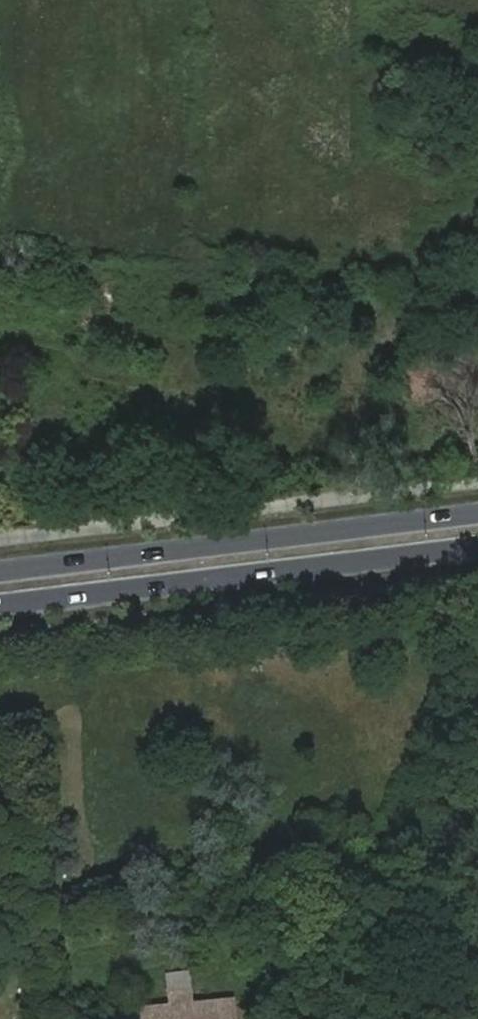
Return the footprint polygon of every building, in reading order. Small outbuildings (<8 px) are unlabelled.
[(234,1001),(193,1003),(191,972),(167,973),(169,1005),(120,1008),(121,1018),(235,1018),(234,1001)]
